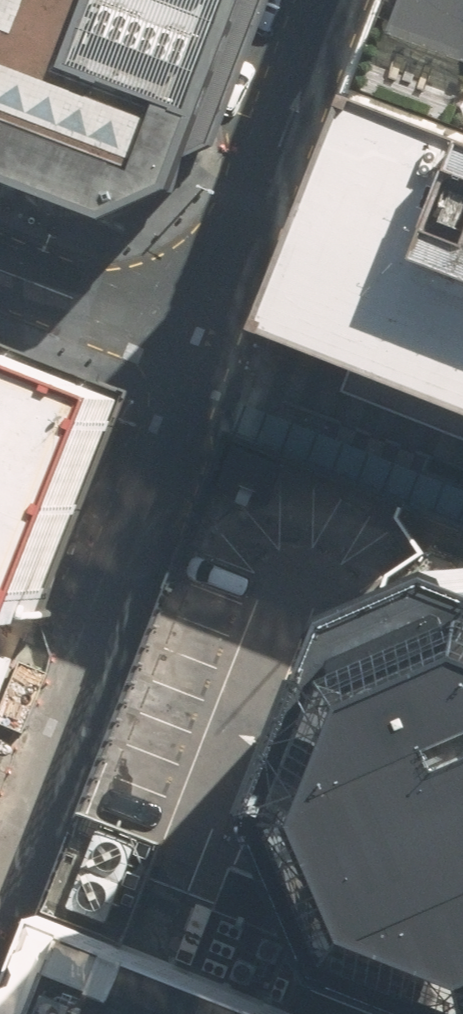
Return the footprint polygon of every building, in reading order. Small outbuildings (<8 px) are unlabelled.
[(143,238),(236,0),(0,0),(0,185),(143,238)] [(362,101),(380,108),(462,139),(462,0),(400,0),(362,101)] [(380,108),(289,342),(462,400),(462,139),(380,108)] [(0,362),(0,601),(41,617),(122,408),(0,362)] [(236,441),(118,730),(83,821),(47,910),(315,1013),(462,1013),(462,989),(381,958),(314,807),(385,619),(462,583),(462,528),(236,441)] [(385,619),(314,807),(381,958),(462,989),(462,583),(385,619)] [(22,649),(0,641),(0,705),(22,649)] [(47,910),(5,1013),(315,1013),(47,910)]
